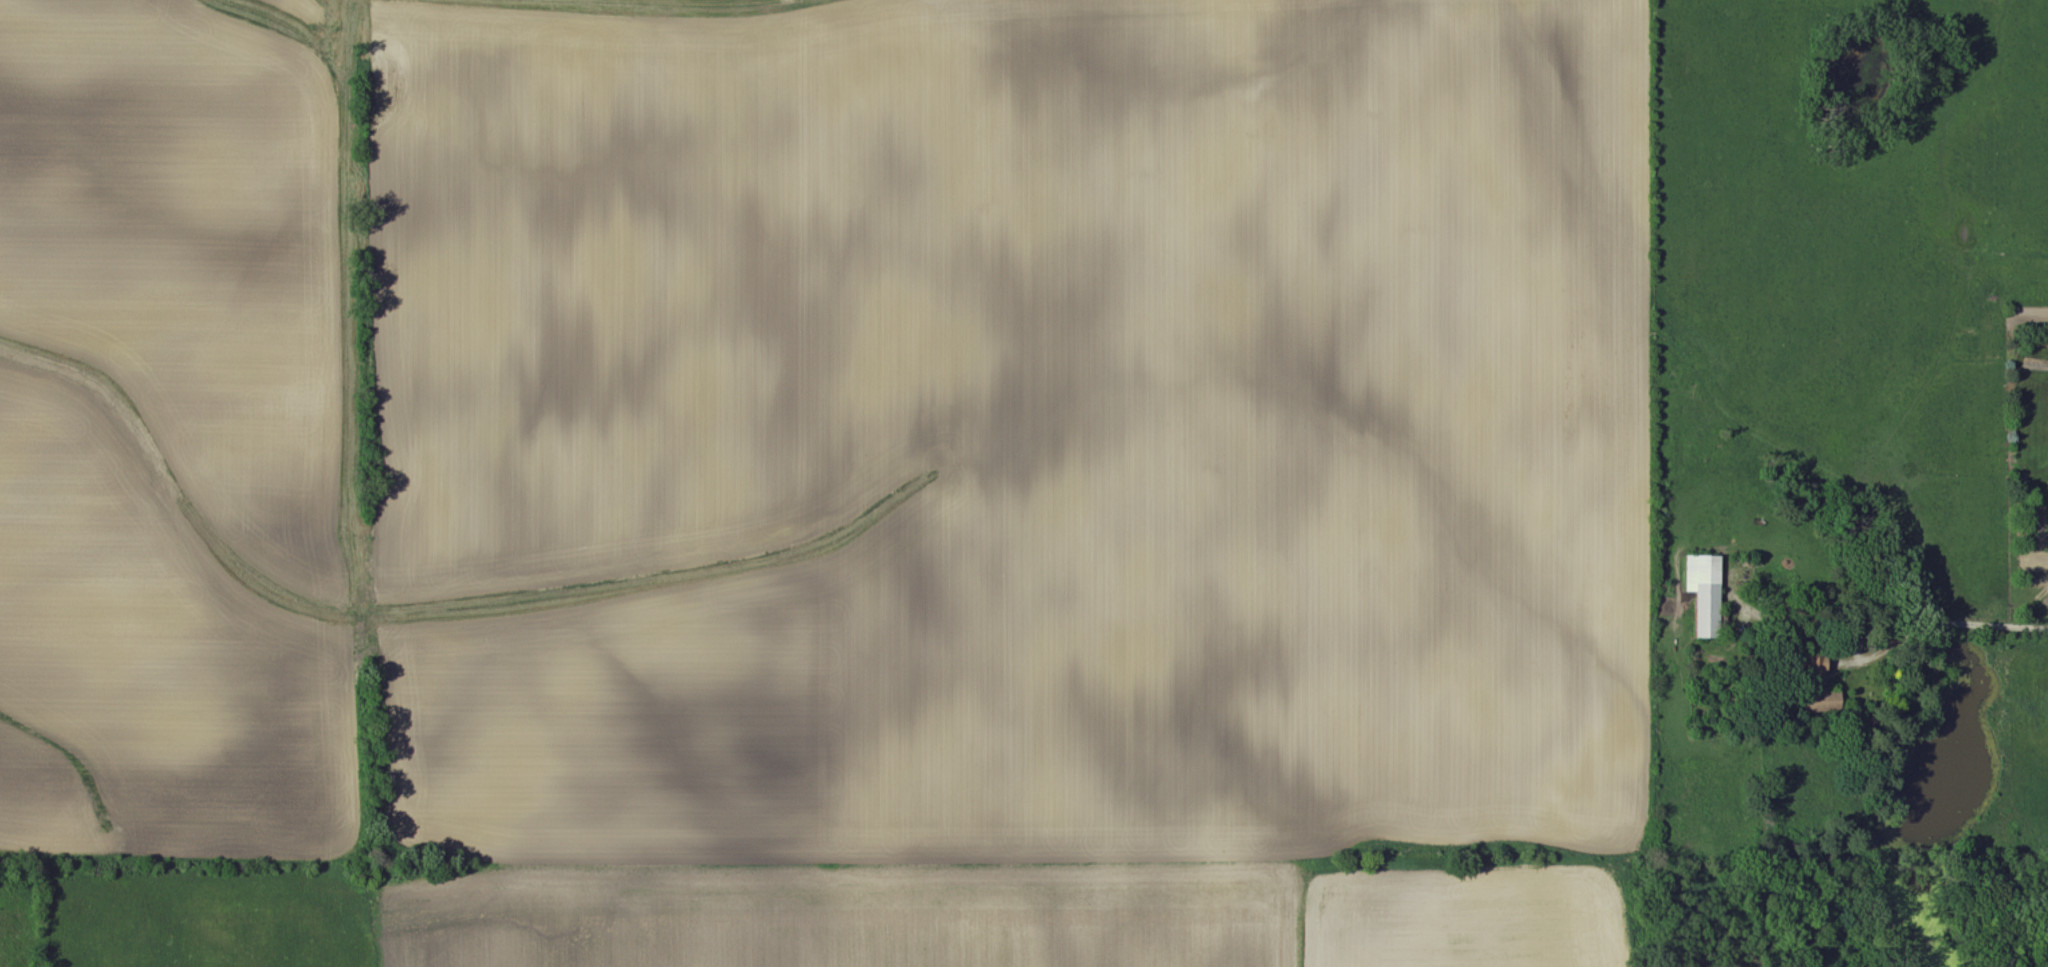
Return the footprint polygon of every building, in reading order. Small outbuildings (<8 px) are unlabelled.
[(1694,593),(1693,639),(1716,639),(1718,557),(1686,557),(1685,593),(1694,593)] [(1804,712),(1840,712),(1840,692),(1825,692),(1825,659),(1811,659),(1811,675),(1804,675),(1804,712)]
